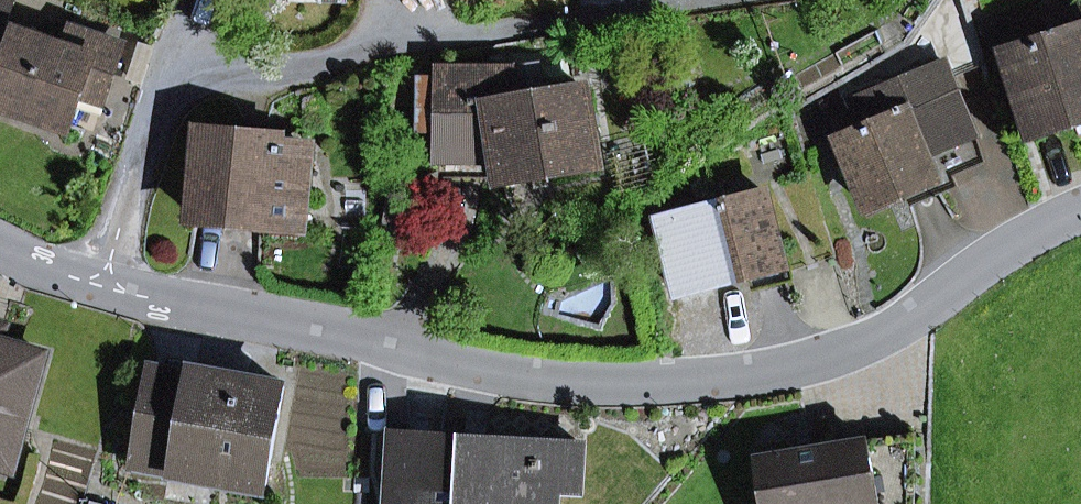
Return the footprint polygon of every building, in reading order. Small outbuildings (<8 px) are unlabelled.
[(14,3),(5,0),(0,0),(0,43),(14,3)] [(987,32),(1009,99),(1022,101),(1033,136),(1074,123),(1080,138),(1080,137),(1080,2),(987,32)] [(0,79),(0,103),(71,127),(81,100),(90,73),(110,80),(122,47),(72,30),(65,50),(16,33),(0,79)] [(939,188),(936,181),(984,161),(944,64),(855,101),(866,127),(840,138),(869,209),(906,193),(909,201),(939,188)] [(498,156),(503,180),(596,164),(582,88),(508,101),(509,72),(442,72),(441,156),(498,156)] [(81,100),(101,107),(110,80),(90,73),(81,100)] [(202,133),(194,218),(300,226),(307,148),(277,146),(278,139),(202,133)] [(441,177),(503,180),(498,156),(441,156),(441,177)] [(753,283),(785,275),(764,193),(694,211),(713,285),(751,275),(753,283)] [(14,451),(43,355),(0,342),(0,446),(14,451)] [(177,474),(179,462),(267,479),(284,388),(152,364),(133,466),(177,474)] [(555,491),(578,492),(581,444),(394,433),(390,502),(399,503),(554,503),(555,491)] [(915,435),(756,461),(763,503),(913,503),(915,435)] [(14,451),(0,446),(0,466),(9,468),(14,451)] [(265,491),(267,479),(179,462),(177,474),(265,491)]
